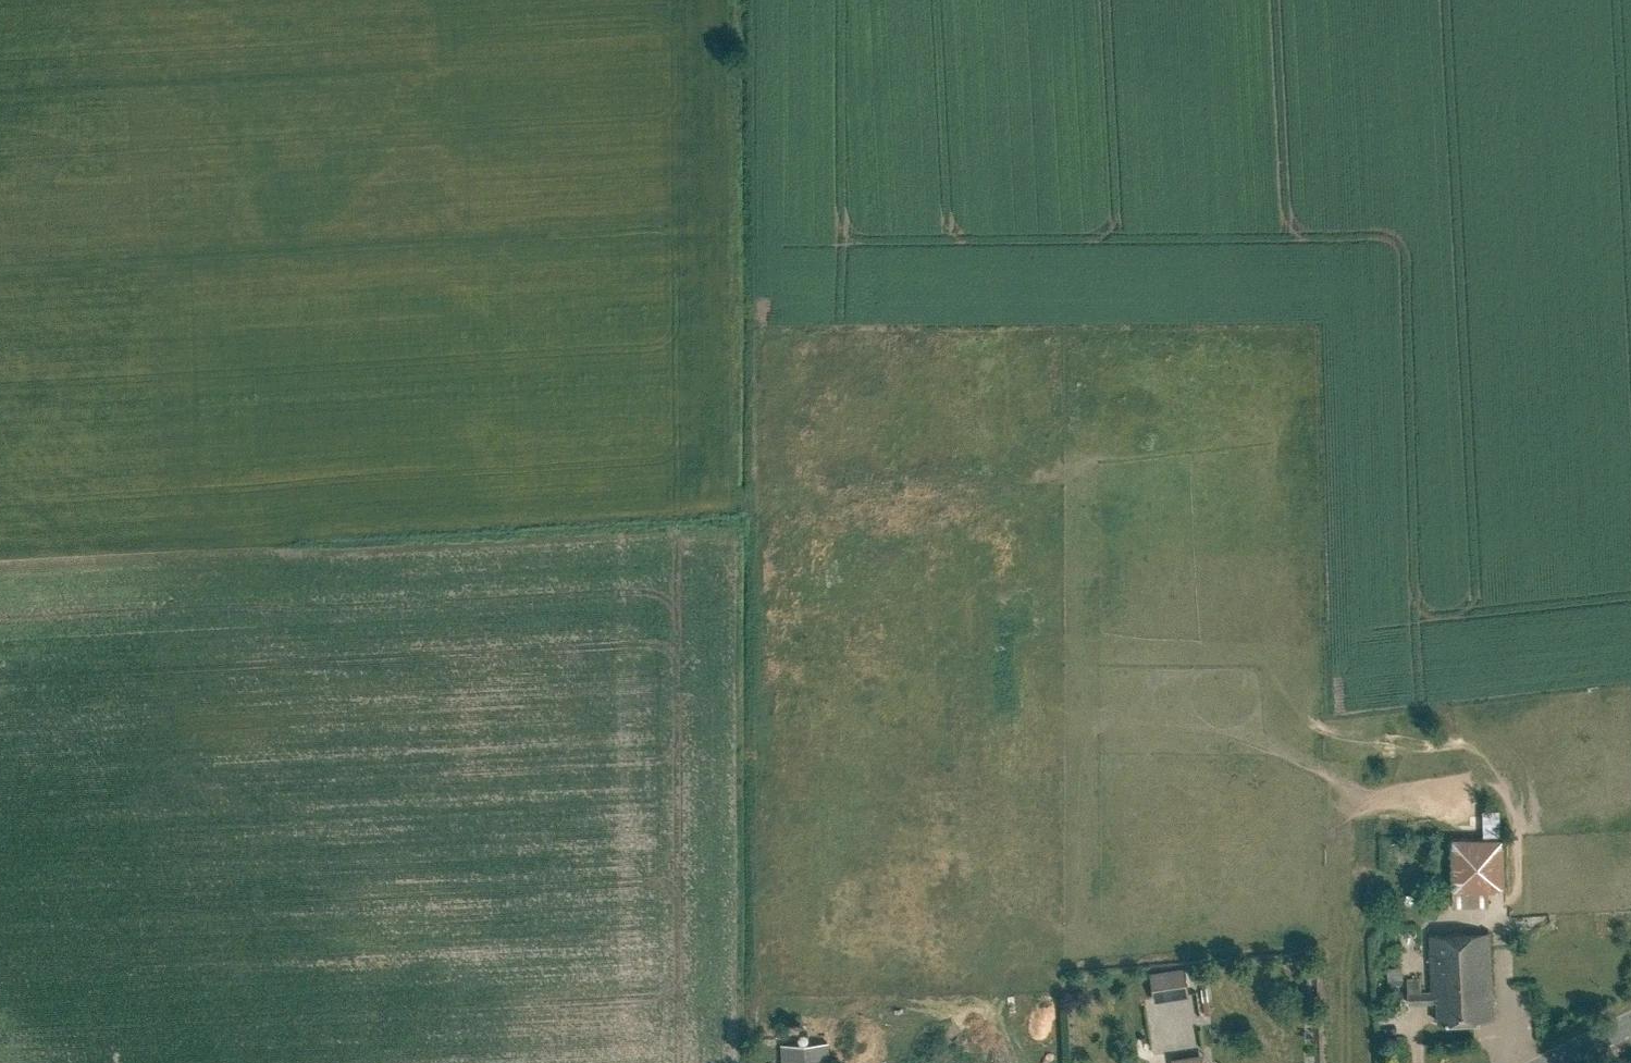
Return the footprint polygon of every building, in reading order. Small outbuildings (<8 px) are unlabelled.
[(1481,810),(1482,833),(1500,833),(1499,810),(1481,810)] [(1451,840),(1452,893),(1505,892),(1504,839),(1451,840)] [(1421,979),(1407,979),(1408,1003),(1438,1002),(1439,1022),(1494,1020),(1490,933),(1429,935),(1431,992),(1421,992),(1421,979)] [(1185,967),(1150,973),(1155,1002),(1190,997),(1185,967)] [(783,1062),(829,1062),(828,1042),(782,1044),(783,1062)]
